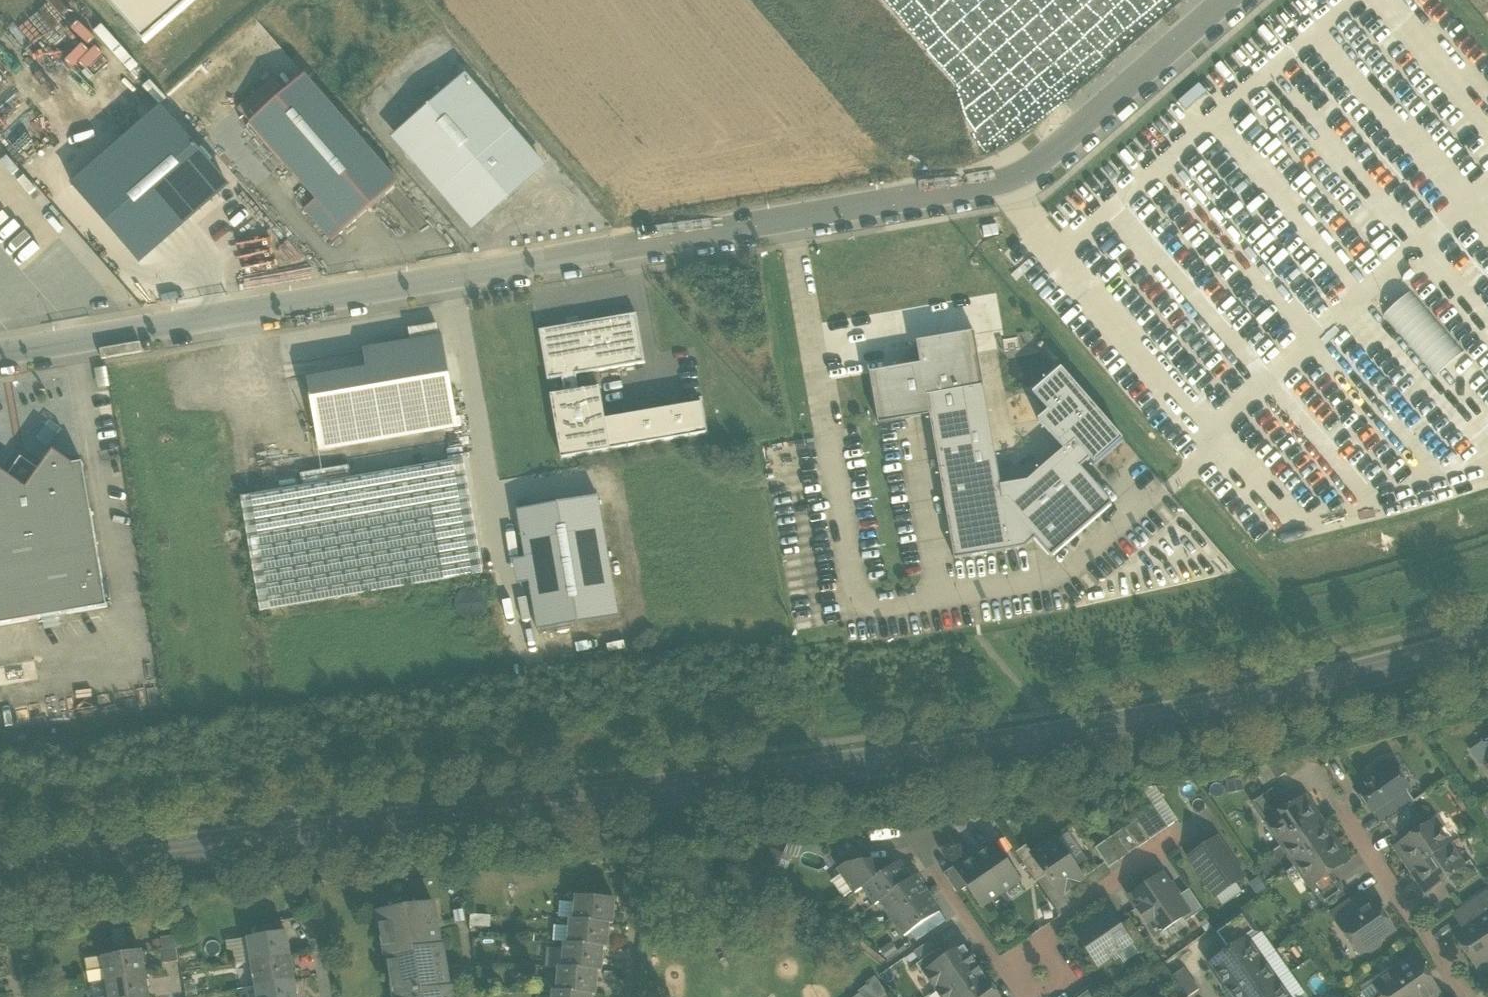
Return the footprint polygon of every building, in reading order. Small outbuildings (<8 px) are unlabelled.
[(143,43),(191,0),(107,0),(143,43)] [(306,214),(331,241),(406,174),(308,67),(250,119),(322,199),(306,214)] [(544,167),(464,76),(392,138),(472,229),(544,167)] [(161,109),(72,187),(139,263),(228,185),(161,109)] [(280,268),(299,254),(276,223),(257,236),(280,268)] [(564,393),(579,391),(576,375),(644,363),(636,314),(539,331),(548,380),(562,377),(564,393)] [(386,367),(366,370),(307,380),(318,440),(456,416),(442,337),(382,347),(386,367)] [(386,367),(382,347),(363,350),(366,370),(386,367)] [(1123,440),(1061,369),(1032,394),(1048,412),(1037,421),(1063,450),(1079,469),(1080,468),(1089,460),(1094,465),(1123,440)] [(1003,502),(1000,486),(983,386),(926,396),(954,560),(1024,547),(1035,538),(1003,502)] [(579,391),(564,393),(550,396),(561,459),(610,450),(605,420),(599,387),(579,391)] [(605,420),(610,450),(707,434),(702,404),(605,420)] [(456,416),(318,440),(320,452),(458,429),(456,416)] [(1079,469),(1063,450),(1027,482),(1000,486),(1003,502),(1035,538),(1050,557),(1111,503),(1080,468),(1079,469)] [(26,491),(7,477),(0,472),(0,626),(107,607),(83,464),(73,466),(53,452),(40,471),(26,491)] [(21,458),(7,477),(26,491),(40,471),(21,458)] [(463,459),(241,498),(261,612),(483,574),(463,459)] [(517,511),(525,559),(529,583),(538,631),(618,617),(598,497),(517,511)] [(517,585),(529,583),(525,559),(513,561),(517,585)] [(455,594),(458,615),(485,612),(482,590),(455,594)] [(0,666),(0,687),(38,680),(35,660),(0,666)] [(45,703),(26,706),(29,721),(48,718),(45,703)] [(26,706),(14,708),(16,723),(29,721),(26,706)] [(1409,791),(1392,765),(1355,789),(1365,803),(1367,802),(1375,814),(1406,793),(1409,791)] [(1272,788),(1252,802),(1267,823),(1287,810),(1272,788)] [(1406,793),(1376,813),(1383,823),(1385,822),(1411,804),(1413,803),(1406,793)] [(1287,810),(1267,823),(1282,845),(1316,821),(1316,820),(1310,812),(1311,806),(1305,797),(1287,810)] [(1411,804),(1385,822),(1393,834),(1419,815),(1411,804)] [(1419,815),(1393,834),(1400,844),(1426,826),(1419,815)] [(1316,821),(1282,845),(1296,865),(1330,842),(1324,833),(1325,827),(1319,818),(1316,820),(1316,821)] [(1400,844),(1395,848),(1411,871),(1414,869),(1449,845),(1450,844),(1435,821),(1426,826),(1400,844)] [(1138,848),(1125,828),(1115,835),(1128,855),(1138,848)] [(1128,855),(1115,835),(1105,841),(1119,861),(1128,855)] [(1216,838),(1188,857),(1215,897),(1243,878),(1216,838)] [(1082,879),(1056,839),(1033,855),(1032,855),(1046,875),(1059,895),(1082,879)] [(1119,861),(1105,841),(1095,848),(1108,868),(1119,861)] [(1330,842),(1296,865),(1310,886),(1330,872),(1348,860),(1342,851),(1336,850),(1330,842)] [(1020,880),(995,844),(976,857),(1000,894),(1020,880)] [(1033,855),(1026,845),(1016,852),(1036,882),(1046,875),(1032,855),(1033,855)] [(1449,845),(1414,869),(1420,877),(1419,883),(1426,892),(1447,877),(1463,866),(1463,865),(1449,845)] [(1000,894),(976,857),(956,871),(967,887),(981,907),(1000,894)] [(886,859),(844,864),(838,869),(855,894),(863,888),(863,887),(892,867),(891,867),(886,859)] [(1470,861),(1463,865),(1463,866),(1447,877),(1456,890),(1479,874),(1470,861)] [(892,867),(863,887),(863,888),(875,905),(880,902),(879,901),(911,880),(911,879),(899,862),(891,867),(892,867)] [(956,871),(953,867),(944,874),(957,894),(967,887),(956,871)] [(1330,872),(1310,886),(1317,896),(1336,882),(1330,872)] [(1162,875),(1129,898),(1155,936),(1181,918),(1188,913),(1178,897),(1162,875)] [(911,880),(879,901),(880,902),(891,919),(928,894),(915,876),(911,879),(911,880)] [(1336,882),(1317,896),(1323,906),(1343,892),(1336,882)] [(1203,910),(1189,890),(1178,897),(1188,913),(1181,918),(1185,923),(1203,910)] [(1454,913),(1463,927),(1487,910),(1487,899),(1484,893),(1454,913)] [(928,894),(891,919),(904,937),(940,912),(928,894)] [(1361,894),(1332,915),(1340,926),(1369,906),(1361,894)] [(614,900),(576,897),(575,921),(609,924),(613,924),(614,900)] [(1369,906),(1340,926),(1359,954),(1364,951),(1369,952),(1379,945),(1380,940),(1393,931),(1385,918),(1386,917),(1376,901),(1369,906)] [(379,912),(386,957),(388,957),(395,996),(453,996),(451,987),(449,988),(443,945),(441,946),(434,903),(379,912)] [(1241,910),(1212,931),(1220,942),(1249,922),(1241,910)] [(1454,933),(1461,945),(1464,944),(1469,950),(1467,953),(1478,970),(1487,963),(1487,910),(1463,927),(1454,933)] [(1109,911),(1076,934),(1097,966),(1131,943),(1120,926),(1109,911)] [(1147,946),(1129,919),(1120,926),(1131,943),(1138,953),(1147,946)] [(575,921),(571,921),(569,945),(603,947),(607,948),(609,924),(575,921)] [(1249,922),(1220,942),(1227,952),(1246,938),(1247,939),(1257,933),(1249,922)] [(286,932),(249,938),(252,963),(290,956),(286,932)] [(175,936),(161,938),(165,964),(179,962),(175,936)] [(1227,952),(1213,962),(1212,969),(1225,988),(1263,961),(1247,939),(1246,938),(1227,952)] [(569,945),(565,944),(563,968),(597,971),(601,971),(603,947),(569,945)] [(942,961),(925,973),(925,974),(936,990),(975,964),(964,946),(942,961)] [(141,951),(104,957),(87,960),(91,984),(108,981),(145,975),(141,951)] [(936,951),(916,965),(923,975),(925,974),(925,973),(942,961),(936,951)] [(290,956),(252,963),(256,986),(294,980),(290,956)] [(1394,971),(1412,996),(1438,996),(1440,996),(1414,958),(1394,971)] [(1225,988),(1232,996),(1254,996),(1276,981),(1263,961),(1225,988)] [(936,990),(941,996),(962,996),(985,981),(985,978),(975,964),(936,990)] [(1174,973),(1187,995),(1197,989),(1184,967),(1174,973)] [(563,968),(560,968),(558,992),(591,995),(595,995),(597,971),(563,968)] [(1374,985),(1380,993),(1383,996),(1412,996),(1394,971),(1374,985)] [(108,981),(110,996),(148,996),(145,975),(108,981)] [(875,976),(866,982),(867,985),(876,996),(884,996),(888,994),(875,976)] [(256,986),(258,996),(297,996),(294,980),(256,986)] [(962,996),(998,996),(987,980),(985,981),(962,996)] [(1254,996),(1288,996),(1276,981),(1254,996)] [(858,991),(859,993),(862,996),(876,996),(867,985),(858,991)] [(1074,996),(1092,996),(1086,989),(1074,996)]
